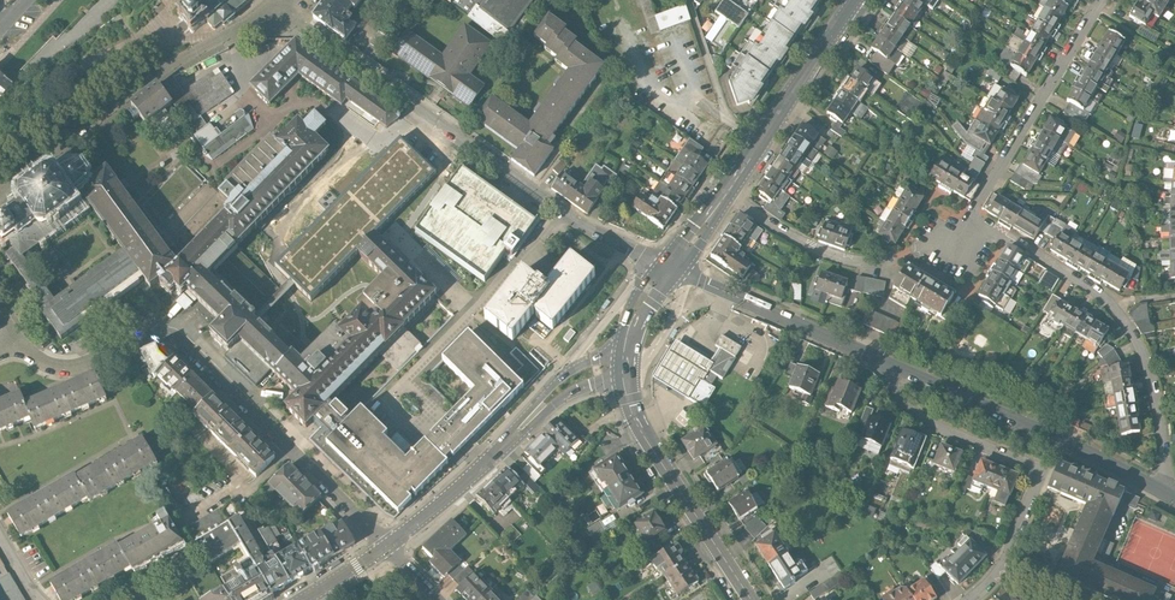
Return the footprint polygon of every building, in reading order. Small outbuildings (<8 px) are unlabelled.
[(179,20),(192,35),(193,35),(193,36),(193,35),(194,35),(207,24),(214,32),(215,32),(216,32),(223,27),(223,28),(223,27),(224,28),(225,28),(225,27),(226,28),(235,20),(235,19),(235,18),(235,17),(254,0),(186,0),(193,8),(190,10),(188,9),(183,13),(184,15),(179,20)] [(340,0),(328,0),(314,20),(337,35),(346,43),(355,30),(343,21),(352,8),(344,1),(340,0)] [(344,1),(352,8),(355,10),(363,0),(340,0),(344,1)] [(470,15),(508,43),(541,0),(481,0),(470,15)] [(652,35),(662,31),(691,20),(686,6),(657,16),(651,0),(639,0),(652,35)] [(738,9),(751,16),(761,0),(744,0),(738,9)] [(802,0),(790,0),(785,7),(808,23),(817,10),(802,0)] [(817,10),(824,0),(802,0),(817,10)] [(903,4),(918,15),(926,4),(921,0),(905,0),(903,4)] [(1046,9),(1062,19),(1069,8),(1056,0),(1051,0),(1046,9)] [(1141,8),(1151,14),(1157,18),(1164,6),(1154,0),(1146,0),(1141,8)] [(751,16),(738,9),(727,1),(718,14),(729,21),(721,33),(733,42),(751,16)] [(903,4),(895,15),(910,26),(918,15),(903,4)] [(1130,16),(1143,24),(1145,25),(1151,14),(1141,8),(1136,5),(1130,16)] [(808,23),(785,7),(776,20),(800,35),(808,23)] [(986,8),(982,15),(987,18),(991,12),(986,8)] [(1046,9),(1039,21),(1055,30),(1062,19),(1046,9)] [(895,15),(887,25),(909,41),(917,30),(910,26),(895,15)] [(566,29),(549,17),(535,37),(547,46),(545,49),(558,58),(555,61),(569,71),(529,126),(492,99),(477,120),(519,151),(512,161),(534,177),(554,151),(549,147),(551,146),(556,139),(552,136),(589,86),(590,87),(596,79),(595,78),(604,65),(574,44),(576,41),(564,32),(566,29)] [(800,35),(776,20),(768,32),(791,48),(800,35)] [(1039,21),(1032,32),(1048,42),(1055,30),(1039,21)] [(1143,24),(1139,31),(1156,41),(1160,34),(1145,25),(1143,24)] [(887,25),(879,36),(901,52),(909,41),(887,25)] [(363,55),(375,63),(393,36),(383,28),(363,55)] [(408,34),(394,53),(430,78),(442,87),(454,95),(469,106),(483,87),(467,76),(490,45),(466,28),(443,59),(408,34)] [(1018,28),(1013,35),(1025,43),(1028,38),(1023,34),(1024,32),(1018,28)] [(791,48),(768,32),(759,45),(782,61),(791,48)] [(1028,38),(1025,43),(1041,53),(1048,42),(1032,32),(1028,38)] [(1107,32),(1100,43),(1117,53),(1124,42),(1107,32)] [(1013,35),(1006,47),(1018,54),(1025,43),(1013,35)] [(879,36),(871,47),(878,51),(895,64),(903,54),(901,52),(879,36)] [(49,53),(56,45),(49,40),(42,48),(49,53)] [(338,73),(296,43),(287,53),(252,88),(270,106),(281,95),(289,87),(297,79),(299,77),(342,107),(347,100),(387,129),(399,120),(399,119),(400,118),(399,117),(399,116),(398,116),(397,115),(357,86),(338,73)] [(1025,43),(1018,54),(1034,64),(1041,53),(1025,43)] [(1100,43),(1094,54),(1110,64),(1117,53),(1100,43)] [(750,58),(774,74),(782,61),(759,45),(750,58)] [(999,58),(1011,66),(1018,54),(1006,47),(999,58)] [(878,51),(871,61),(888,73),(895,64),(878,51)] [(1018,54),(1011,66),(1027,76),(1034,64),(1018,54)] [(1094,54),(1087,65),(1104,75),(1110,64),(1094,54)] [(742,71),(765,87),(774,74),(750,58),(742,71)] [(1163,64),(1157,60),(1151,71),(1157,74),(1163,64)] [(937,64),(934,70),(939,73),(943,67),(937,64)] [(1113,66),(1110,64),(1104,75),(1108,78),(1112,72),(1110,71),(1113,66)] [(1087,65),(1080,76),(1097,87),(1099,83),(1104,75),(1087,65)] [(873,95),(881,84),(857,68),(850,79),(866,90),(873,95)] [(1002,75),(991,68),(987,74),(998,81),(1002,75)] [(742,71),(733,84),(741,107),(757,99),(765,87),(742,71)] [(945,71),(939,82),(943,84),(945,85),(948,79),(952,82),(955,76),(945,71)] [(173,102),(205,150),(219,138),(210,127),(207,128),(201,119),(235,95),(218,72),(184,95),(173,79),(161,85),(158,87),(171,103),(173,102)] [(0,73),(0,98),(12,83),(7,79),(0,73)] [(1108,78),(1104,75),(1099,83),(1107,87),(1111,80),(1108,78)] [(1080,76),(1073,87),(1090,98),(1097,87),(1080,76)] [(1159,77),(1156,84),(1162,87),(1165,80),(1159,77)] [(850,79),(842,90),(858,101),(866,90),(850,79)] [(939,82),(933,92),(938,94),(943,84),(939,82)] [(150,93),(145,97),(174,133),(181,128),(173,117),(168,116),(165,112),(173,106),(171,103),(158,87),(150,93)] [(923,89),(920,94),(927,98),(932,90),(927,87),(926,90),(923,89)] [(1073,87),(1066,99),(1069,100),(1083,109),(1090,98),(1073,87)] [(1003,88),(996,99),(1013,110),(1020,98),(1003,88)] [(842,90),(834,101),(850,112),(858,101),(842,90)] [(906,91),(894,108),(911,119),(923,102),(906,91)] [(132,107),(147,126),(155,120),(158,124),(158,129),(166,139),(174,133),(145,97),(140,101),(132,107)] [(985,109),(989,111),(1006,121),(1013,110),(996,99),(992,97),(985,109)] [(1069,100),(1062,112),(1081,124),(1088,113),(1083,109),(1069,100)] [(834,101),(827,112),(837,119),(843,123),(850,112),(834,101)] [(983,108),(976,119),(982,123),(989,111),(985,109),(983,108)] [(989,111),(982,123),(999,133),(1006,121),(989,111)] [(204,156),(212,162),(254,131),(250,115),(241,112),(238,114),(243,121),(219,138),(205,150),(204,156)] [(388,435),(362,410),(353,420),(335,402),(380,353),(405,328),(438,293),(376,235),(358,254),(385,280),(372,294),(358,308),(362,311),(340,334),(336,329),(334,332),(330,335),(330,336),(315,351),(312,354),(311,354),(302,363),(300,362),(299,362),(293,356),(291,357),(272,339),(273,338),(273,337),(275,334),(265,324),(262,322),(256,318),(258,316),(239,298),(242,295),(216,271),(238,248),(256,228),(329,152),(315,138),(325,127),(316,117),(305,128),(299,123),(277,146),(272,140),(226,187),(228,188),(224,193),(220,196),(208,186),(207,187),(184,165),(142,209),(161,235),(159,237),(171,248),(167,252),(179,267),(160,281),(161,282),(160,283),(172,294),(176,290),(182,295),(187,289),(192,294),(197,299),(221,322),(210,334),(219,343),(229,353),(240,341),(271,371),(298,397),(287,409),(306,428),(313,421),(320,429),(332,440),(327,446),(399,515),(412,502),(409,499),(411,497),(413,495),(414,496),(416,498),(448,464),(446,462),(427,443),(407,462),(396,451),(384,439),(388,435)] [(1047,117),(1041,129),(1057,139),(1064,127),(1047,117)] [(837,119),(830,129),(841,137),(845,131),(839,127),(843,123),(837,119)] [(958,121),(952,126),(966,144),(984,155),(990,145),(974,135),(982,123),(976,119),(968,133),(958,121)] [(915,121),(909,131),(915,135),(918,130),(917,129),(920,124),(915,121)] [(999,133),(982,123),(974,135),(990,145),(991,145),(999,133)] [(800,130),(796,135),(811,146),(819,135),(804,124),(800,130)] [(1141,127),(1133,125),(1130,137),(1138,139),(1141,127)] [(1073,133),(1064,127),(1057,139),(1066,144),(1073,133)] [(1041,129),(1034,141),(1050,151),(1057,139),(1041,129)] [(1125,135),(1117,130),(1113,136),(1117,139),(1116,141),(1120,144),(1125,135)] [(796,135),(788,146),(803,156),(811,146),(796,135)] [(819,135),(811,146),(818,151),(826,140),(819,135)] [(962,156),(972,162),(975,158),(985,164),(989,158),(984,155),(966,144),(959,139),(954,147),(962,156)] [(1066,144),(1057,139),(1050,151),(1059,156),(1066,144)] [(400,140),(276,267),(291,281),(296,287),(311,302),(313,300),(341,272),(358,254),(376,235),(436,174),(400,140)] [(684,167),(699,177),(707,166),(703,163),(704,161),(698,156),(703,149),(690,140),(675,161),(684,167)] [(1034,141),(1027,152),(1044,162),(1050,151),(1034,141)] [(1164,141),(1160,153),(1174,156),(1174,145),(1164,141)] [(829,145),(824,153),(833,159),(838,152),(829,145)] [(788,146),(780,157),(796,167),(800,162),(803,156),(788,146)] [(811,146),(803,156),(811,162),(818,151),(811,146)] [(1050,151),(1044,162),(1052,167),(1059,156),(1050,151)] [(1027,152),(1020,164),(1036,174),(1044,162),(1027,152)] [(811,162),(803,156),(800,162),(807,167),(811,162)] [(780,157),(773,167),(788,178),(796,167),(780,157)] [(1114,157),(1111,163),(1117,167),(1120,161),(1114,157)] [(972,162),(964,176),(974,182),(985,164),(975,158),(972,162)] [(567,165),(562,161),(553,170),(558,174),(567,165)] [(675,161),(668,172),(677,178),(692,188),(695,190),(698,185),(697,184),(696,183),(699,177),(684,167),(675,161)] [(930,177),(941,184),(951,168),(939,161),(930,177)] [(1162,182),(1171,183),(1172,169),(1173,170),(1174,164),(1164,163),(1162,182)] [(1020,164),(1014,174),(1030,183),(1037,182),(1040,176),(1036,174),(1020,164)] [(596,165),(581,186),(585,189),(591,181),(602,189),(607,182),(613,186),(618,176),(604,166),(602,169),(596,165)] [(4,244),(17,235),(19,239),(37,225),(39,227),(40,228),(41,229),(42,229),(42,230),(43,230),(44,230),(46,229),(73,209),(74,208),(75,207),(75,206),(75,205),(75,203),(75,202),(74,201),(73,199),(83,191),(85,189),(86,187),(87,186),(87,185),(89,184),(89,182),(89,180),(89,179),(88,177),(87,177),(87,176),(86,175),(86,174),(85,173),(85,172),(84,171),(83,171),(82,170),(81,169),(82,168),(81,168),(80,167),(79,167),(77,166),(76,166),(74,166),(74,167),(72,167),(70,168),(68,168),(67,169),(65,170),(65,169),(62,172),(62,173),(56,177),(56,176),(55,176),(55,175),(54,174),(53,174),(53,173),(52,172),(51,172),(50,172),(49,172),(49,173),(48,173),(47,174),(46,174),(46,175),(45,175),(44,174),(38,179),(39,180),(38,180),(39,180),(29,187),(28,186),(22,191),(23,192),(22,192),(23,193),(22,193),(21,193),(21,194),(20,194),(20,195),(19,195),(18,196),(18,197),(18,198),(18,199),(19,199),(19,200),(20,201),(20,202),(21,202),(20,202),(21,203),(15,208),(15,207),(11,209),(12,210),(6,214),(6,213),(3,216),(3,217),(5,219),(5,218),(6,220),(6,221),(5,220),(0,224),(0,239),(2,242),(4,244)] [(773,167),(765,178),(780,189),(788,178),(773,167)] [(941,184),(953,191),(963,175),(951,168),(941,184)] [(508,201),(462,169),(425,220),(416,233),(485,282),(506,253),(502,250),(510,239),(520,245),(528,234),(537,222),(508,201)] [(73,199),(74,201),(77,204),(86,197),(94,191),(101,200),(119,186),(107,170),(89,184),(87,185),(87,186),(86,187),(85,189),(83,191),(73,199)] [(668,172),(660,182),(669,188),(684,199),(687,201),(688,199),(695,190),(692,188),(677,178),(668,172)] [(563,174),(552,189),(570,202),(581,186),(563,174)] [(1030,183),(1014,174),(1010,181),(1028,191),(1032,184),(1030,183)] [(953,191),(965,198),(974,182),(964,176),(963,175),(953,191)] [(764,178),(756,190),(771,201),(772,201),(780,189),(765,178),(764,178)] [(581,186),(570,202),(587,215),(599,199),(597,198),(603,190),(602,189),(591,181),(585,189),(581,186)] [(125,252),(146,279),(145,279),(151,287),(160,281),(179,267),(167,252),(124,193),(130,189),(127,185),(125,182),(124,183),(119,186),(101,200),(94,191),(86,197),(92,206),(91,207),(92,208),(124,253),(125,252)] [(660,182),(652,193),(661,200),(676,210),(680,204),(682,205),(683,206),(687,201),(684,199),(669,188),(660,182)] [(974,182),(965,198),(970,201),(980,185),(974,182)] [(1087,189),(1078,183),(1075,188),(1081,191),(1081,190),(1085,193),(1087,189)] [(907,188),(901,200),(917,209),(924,198),(907,188)] [(771,201),(769,203),(779,210),(789,196),(780,189),(772,201),(771,201)] [(982,210),(988,213),(997,198),(992,194),(982,210)] [(1127,200),(1125,195),(1119,197),(1124,208),(1131,207),(1128,200),(1127,200)] [(77,204),(74,201),(75,202),(75,203),(75,205),(75,206),(75,207),(74,208),(73,209),(46,229),(52,238),(92,208),(91,207),(92,206),(86,197),(77,204)] [(641,197),(633,208),(648,218),(648,219),(663,230),(675,213),(676,210),(661,200),(658,204),(652,199),(649,202),(641,197)] [(997,198),(988,213),(999,220),(1008,204),(997,198)] [(911,221),(917,209),(901,200),(894,211),(911,221)] [(768,202),(764,208),(780,219),(784,213),(779,210),(769,203),(768,202)] [(1021,212),(1008,204),(999,220),(1012,227),(1021,212)] [(945,205),(939,214),(946,218),(951,209),(945,205)] [(1052,208),(1047,216),(1053,219),(1057,211),(1052,208)] [(894,211),(887,223),(903,233),(911,221),(894,211)] [(1042,225),(1021,212),(1012,227),(1032,240),(1039,230),(1042,225)] [(756,225),(739,214),(732,225),(748,237),(756,225)] [(1042,225),(1039,230),(1046,234),(1054,220),(1053,219),(1047,216),(1042,225)] [(1054,220),(1046,234),(1055,239),(1064,224),(1055,219),(1054,220)] [(839,226),(826,221),(819,242),(832,246),(839,226)] [(896,245),(903,233),(887,223),(879,235),(896,245)] [(748,237),(732,225),(729,224),(722,235),(724,237),(741,248),(746,251),(753,240),(748,237)] [(1055,239),(1048,251),(1060,258),(1070,242),(1076,232),(1064,224),(1055,239)] [(22,260),(23,259),(52,238),(46,229),(44,230),(43,230),(42,230),(42,229),(41,229),(40,228),(39,227),(37,225),(19,239),(17,235),(4,244),(6,248),(11,244),(15,251),(22,260)] [(1159,233),(1168,233),(1168,225),(1159,225),(1159,233)] [(852,230),(839,226),(832,246),(845,251),(852,230)] [(738,252),(741,248),(724,237),(711,256),(719,260),(745,278),(751,269),(751,266),(743,261),(746,257),(738,252)] [(520,245),(510,239),(502,250),(506,253),(512,257),(519,247),(520,245)] [(1081,248),(1070,242),(1060,258),(1071,264),(1081,248)] [(1099,245),(1093,255),(1104,262),(1111,252),(1099,245)] [(1009,246),(1001,260),(1017,270),(1026,256),(1009,246)] [(262,322),(265,324),(286,302),(276,292),(278,288),(238,248),(216,271),(242,295),(239,298),(258,316),(256,318),(262,322)] [(1093,255),(1081,248),(1071,264),(1083,272),(1093,255)] [(46,310),(55,303),(23,259),(22,260),(15,251),(7,257),(46,310)] [(42,313),(62,340),(140,283),(145,279),(146,279),(125,252),(124,253),(55,303),(46,310),(42,313)] [(1159,260),(1168,260),(1168,252),(1159,252),(1159,260)] [(1104,262),(1093,255),(1083,272),(1094,279),(1104,262)] [(587,287),(595,277),(570,258),(546,290),(538,284),(537,285),(522,273),(486,320),(498,329),(513,341),(533,315),(553,330),(561,320),(587,287)] [(1121,259),(1116,269),(1127,276),(1126,278),(1129,278),(1132,267),(1133,266),(1121,259)] [(1001,260),(994,272),(1011,282),(1017,270),(1001,260)] [(1116,269),(1104,262),(1094,279),(1106,285),(1116,269)] [(1140,269),(1132,267),(1129,278),(1137,281),(1140,269)] [(757,273),(751,269),(745,278),(744,279),(750,283),(757,273)] [(893,289),(910,299),(922,279),(905,269),(893,289)] [(1127,276),(1116,269),(1106,285),(1117,292),(1126,278),(1127,276)] [(1024,274),(1017,270),(1011,282),(1013,283),(1017,285),(1024,274)] [(1059,280),(1044,271),(1037,282),(1052,291),(1059,280)] [(823,272),(816,291),(829,296),(835,277),(823,272)] [(994,272),(987,284),(1003,294),(1011,282),(994,272)] [(835,277),(829,296),(827,301),(842,307),(849,288),(846,287),(848,281),(835,277)] [(886,283),(857,277),(855,291),(883,298),(886,283)] [(922,279),(910,299),(940,317),(947,306),(952,297),(922,279)] [(1013,283),(1011,282),(1003,294),(1011,298),(1017,290),(1011,286),(1013,283)] [(996,305),(1003,294),(987,284),(980,296),(996,305)] [(192,294),(187,289),(182,295),(176,301),(185,311),(197,299),(192,294)] [(893,289),(887,298),(905,308),(910,299),(893,289)] [(1053,295),(1044,311),(1050,314),(1051,313),(1056,303),(1060,306),(1062,303),(1061,302),(1063,301),(1053,295)] [(1074,309),(1062,303),(1060,306),(1056,303),(1051,313),(1055,315),(1053,318),(1064,325),(1074,309)] [(947,306),(940,317),(945,320),(951,309),(947,306)] [(1127,308),(1127,313),(1133,322),(1147,319),(1146,306),(1127,308)] [(1085,316),(1074,309),(1064,325),(1076,332),(1085,316)] [(868,311),(862,324),(893,336),(899,323),(868,311)] [(1096,323),(1085,316),(1076,332),(1087,338),(1096,323)] [(1147,319),(1133,322),(1140,335),(1145,334),(1152,332),(1154,332),(1153,327),(1149,325),(1147,319)] [(1149,325),(1153,327),(1154,332),(1174,328),(1174,320),(1149,325)] [(1108,329),(1096,323),(1087,338),(1099,345),(1108,329)] [(405,328),(380,353),(399,372),(424,346),(405,328)] [(446,423),(427,443),(446,462),(451,456),(454,459),(467,445),(524,388),(500,364),(472,336),(470,334),(444,360),(477,392),(446,423)] [(720,349),(706,370),(707,371),(701,380),(698,378),(686,397),(704,408),(715,390),(710,386),(716,377),(722,380),(738,353),(741,348),(722,336),(719,341),(716,346),(720,349)] [(154,378),(157,376),(175,357),(166,347),(158,346),(152,341),(140,350),(154,378)] [(271,371),(240,341),(229,353),(225,357),(256,387),(271,371)] [(653,379),(674,392),(688,400),(700,381),(703,383),(714,364),(697,354),(676,341),(653,379)] [(1106,345),(1097,352),(1103,359),(1114,350),(1106,345)] [(1103,359),(1098,361),(1101,367),(1107,364),(1109,366),(1120,359),(1114,350),(1103,359)] [(157,376),(176,394),(193,374),(175,357),(157,376)] [(793,379),(798,366),(791,363),(786,376),(793,379)] [(1133,378),(1131,365),(1111,368),(1113,381),(1133,378)] [(798,366),(793,379),(789,388),(805,395),(802,402),(809,405),(812,397),(810,396),(813,388),(817,390),(819,385),(818,385),(819,383),(816,381),(819,375),(816,373),(816,371),(810,369),(809,371),(798,366)] [(1111,368),(1101,370),(1103,383),(1113,381),(1111,368)] [(42,396),(25,404),(30,417),(35,428),(47,423),(62,416),(80,409),(95,402),(106,398),(96,374),(77,381),(42,396)] [(196,413),(214,395),(193,374),(176,394),(196,413)] [(1135,392),(1133,378),(1113,381),(1115,395),(1135,392)] [(825,407),(839,412),(841,409),(851,413),(860,391),(848,386),(848,384),(842,382),(841,384),(839,383),(835,392),(832,390),(825,407)] [(1137,405),(1135,392),(1115,395),(1118,409),(1137,405)] [(0,402),(0,430),(4,428),(22,421),(30,417),(25,404),(21,393),(4,400),(0,402)] [(194,416),(230,452),(251,431),(214,395),(196,413),(194,416)] [(1139,419),(1137,405),(1118,409),(1120,422),(1139,419)] [(860,423),(867,426),(870,418),(873,410),(867,408),(860,423)] [(1096,420),(1071,409),(1064,423),(1090,434),(1096,420)] [(577,437),(554,417),(540,433),(556,447),(563,453),(569,446),(577,437)] [(873,453),(879,455),(890,426),(870,418),(867,426),(861,440),(876,446),(873,453)] [(1141,432),(1139,419),(1120,422),(1122,436),(1141,432)] [(701,456),(717,446),(705,428),(682,443),(694,461),(701,456)] [(332,440),(320,429),(314,435),(309,441),(326,457),(333,464),(370,501),(385,515),(395,520),(399,515),(327,446),(332,440)] [(251,431),(230,452),(256,477),(277,457),(251,431)] [(911,469),(914,470),(926,441),(921,439),(921,437),(914,435),(914,436),(902,431),(890,461),(891,461),(889,466),(909,474),(911,469)] [(532,457),(541,465),(556,447),(540,433),(525,451),(532,457)] [(577,437),(569,446),(575,452),(586,440),(579,434),(577,437)] [(92,466),(77,475),(89,497),(91,500),(158,462),(144,437),(127,446),(92,466)] [(701,456),(706,464),(724,452),(718,445),(717,446),(701,456)] [(934,466),(954,474),(961,455),(941,447),(935,462),(934,466)] [(615,456),(592,471),(606,491),(628,477),(615,456)] [(532,457),(524,466),(533,474),(541,465),(532,457)] [(922,470),(931,474),(934,466),(935,462),(926,459),(922,470)] [(728,460),(706,475),(718,494),(740,479),(728,460)] [(276,493),(301,519),(318,501),(323,497),(291,463),(265,489),(272,497),(276,493)] [(983,487),(991,490),(999,470),(998,469),(998,468),(990,465),(990,466),(981,463),(975,480),(973,484),(983,488),(983,487)] [(1047,489),(1086,506),(1055,577),(1109,599),(1151,599),(1155,591),(1097,565),(1101,555),(1096,553),(1112,517),(1113,517),(1124,491),(1115,488),(1116,486),(1108,483),(1108,484),(1059,463),(1047,489)] [(507,468),(493,481),(512,500),(525,487),(507,468)] [(1001,471),(999,470),(991,490),(998,493),(993,504),(1005,508),(1013,488),(1017,490),(1020,482),(1016,480),(1017,477),(1009,474),(1009,472),(1002,469),(1001,471)] [(25,501),(8,511),(21,535),(89,497),(77,475),(75,472),(54,485),(25,501)] [(628,477),(606,491),(618,510),(628,504),(631,507),(644,498),(630,476),(628,477)] [(975,480),(963,476),(956,492),(964,496),(966,490),(970,491),(971,488),(973,484),(975,480)] [(882,478),(878,492),(892,496),(896,481),(882,478)] [(493,481),(477,496),(493,513),(497,509),(499,512),(512,500),(493,481)] [(983,488),(973,484),(971,488),(981,492),(983,488)] [(747,492),(728,504),(739,521),(757,509),(747,492)] [(1133,495),(1128,506),(1135,509),(1140,498),(1133,495)] [(523,503),(518,509),(525,520),(532,512),(523,503)] [(162,524),(120,547),(133,569),(134,571),(184,543),(166,510),(157,515),(159,519),(162,524)] [(188,529),(197,544),(230,525),(221,510),(188,529)] [(666,531),(655,514),(635,527),(647,544),(666,531)] [(240,518),(230,525),(242,546),(252,562),(272,596),(282,590),(291,585),(274,556),(265,562),(240,518)] [(448,575),(458,565),(460,563),(449,553),(468,535),(453,520),(424,550),(435,561),(429,567),(443,580),(448,575)] [(601,523),(588,530),(595,543),(608,535),(601,523)] [(322,533),(299,548),(313,571),(336,557),(356,546),(343,524),(323,535),(322,533)] [(230,525),(197,544),(209,565),(242,546),(230,525)] [(509,535),(520,546),(529,536),(518,525),(509,535)] [(271,530),(259,532),(274,556),(291,585),(302,578),(313,571),(299,548),(285,556),(271,530)] [(966,539),(973,546),(982,537),(966,530),(962,534),(966,539)] [(777,537),(775,534),(774,534),(771,531),(761,537),(760,536),(752,543),(753,544),(755,546),(756,548),(768,567),(788,554),(786,552),(792,548),(783,533),(777,537)] [(973,546),(966,539),(958,546),(962,550),(956,556),(972,571),(985,558),(973,546)] [(51,582),(61,599),(76,599),(133,569),(120,547),(118,543),(98,555),(69,571),(51,582)] [(674,546),(650,563),(656,572),(659,571),(664,578),(686,563),(674,546)] [(1026,564),(1046,572),(1051,560),(1031,551),(1026,564)] [(788,554),(768,567),(780,585),(781,586),(784,591),(796,584),(795,582),(808,573),(807,572),(798,557),(792,561),(788,554)] [(946,558),(939,566),(945,573),(958,585),(972,571),(956,556),(950,562),(946,558)] [(232,599),(265,599),(266,599),(272,596),(252,562),(240,569),(242,571),(222,583),(227,591),(232,599)] [(686,563),(664,578),(676,596),(698,581),(686,563)] [(935,563),(929,568),(932,572),(938,580),(945,573),(939,566),(935,563)] [(448,575),(454,581),(455,580),(464,571),(458,565),(448,575)] [(8,573),(4,566),(0,569),(0,585),(9,599),(24,599),(8,573)] [(463,588),(475,576),(467,568),(464,571),(455,580),(463,588)] [(932,572),(926,577),(929,582),(931,582),(941,597),(946,593),(938,580),(932,572)] [(841,573),(824,584),(828,592),(846,581),(841,573)] [(492,593),(475,576),(463,588),(459,592),(467,599),(484,599),(492,593)] [(913,599),(936,599),(937,599),(924,581),(908,592),(913,599)] [(809,594),(811,597),(813,599),(815,599),(828,592),(824,584),(809,594)] [(0,585),(0,599),(9,599),(0,585)] [(534,599),(526,589),(514,599),(515,599),(533,599),(534,599)] [(227,591),(211,599),(232,599),(227,591)] [(883,599),(913,599),(908,592),(901,591),(895,595),(893,593),(883,599)]
